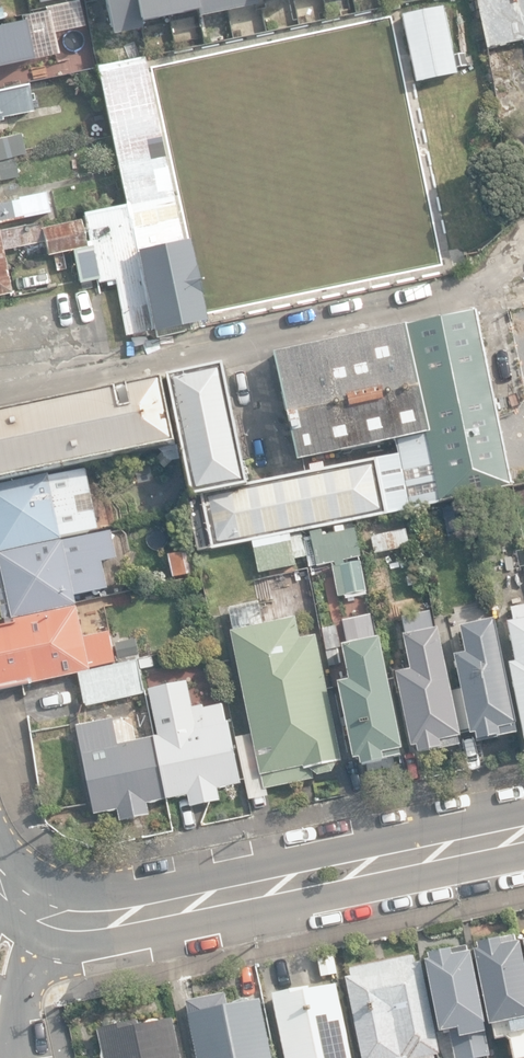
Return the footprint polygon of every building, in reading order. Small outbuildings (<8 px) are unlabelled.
[(7,14),(29,8),(27,0),(4,0),(7,14)] [(107,34),(266,0),(100,0),(107,34)] [(488,49),(523,42),(523,0),(478,0),(488,49)] [(403,17),(417,84),(458,75),(444,8),(403,17)] [(34,23),(48,21),(46,10),(32,13),(34,23)] [(173,194),(145,56),(96,66),(125,203),(173,194)] [(2,120),(2,118),(34,111),(29,85),(0,91),(0,121),(2,120)] [(25,154),(21,134),(0,138),(0,160),(25,154)] [(17,176),(14,159),(0,162),(0,177),(1,180),(17,176)] [(47,212),(42,192),(0,202),(0,223),(47,212)] [(183,241),(173,194),(125,203),(83,212),(98,283),(114,280),(126,336),(205,319),(189,239),(183,241)] [(13,293),(3,249),(45,240),(48,255),(87,247),(81,219),(44,227),(43,222),(0,231),(0,295),(13,293)] [(508,309),(523,385),(523,306),(508,309)] [(407,328),(429,434),(396,441),(399,454),(409,509),(513,487),(512,482),(523,479),(523,411),(523,410),(498,415),(476,313),(407,328)] [(429,434),(407,328),(275,356),(297,462),(396,441),(429,434)] [(167,378),(192,497),(248,486),(223,366),(167,378)] [(176,445),(163,381),(129,388),(133,410),(120,412),(116,390),(0,414),(0,482),(176,445)] [(198,554),(409,509),(399,454),(248,486),(192,498),(186,499),(198,554)] [(62,541),(62,538),(98,531),(86,471),(50,479),(49,476),(0,486),(0,553),(62,541)] [(361,557),(355,530),(323,536),(322,530),(310,533),(317,566),(335,563),(336,566),(332,567),(339,597),(347,595),(350,607),(365,604),(363,592),(366,592),(360,561),(344,564),(344,560),(361,557)] [(372,537),(375,555),(410,547),(406,530),(372,537)] [(117,558),(111,532),(3,556),(0,557),(0,602),(3,619),(12,617),(12,619),(75,606),(73,596),(108,589),(102,561),(117,558)] [(253,544),(259,573),(296,566),(294,559),(308,556),(303,535),(291,537),(290,536),(253,544)] [(169,556),(172,573),(194,568),(190,551),(169,556)] [(268,795),(267,788),(314,778),(318,775),(332,773),(338,764),(342,761),(316,636),(300,639),(295,618),(263,624),(258,602),(228,608),(233,631),(231,632),(252,735),(236,738),(249,799),(268,795)] [(511,608),(514,624),(508,625),(516,664),(509,665),(523,738),(523,605),(511,608)] [(1,691),(148,658),(143,637),(93,649),(88,626),(81,628),(77,608),(14,622),(15,624),(0,627),(0,687),(1,691)] [(475,735),(477,742),(517,733),(493,621),(460,628),(466,654),(455,657),(472,735),(475,735)] [(398,748),(402,747),(377,624),(352,629),(354,643),(343,645),(350,681),(337,684),(353,761),(359,759),(361,766),(385,761),(384,759),(400,756),(398,748)] [(417,747),(418,754),(437,750),(438,752),(460,747),(458,738),(461,737),(439,630),(404,637),(411,672),(397,675),(412,748),(417,747)] [(79,674),(86,707),(145,695),(138,661),(79,674)] [(188,795),(190,807),(220,801),(218,788),(241,784),(229,721),(226,722),(222,703),(194,708),(188,681),(148,689),(169,798),(188,795)] [(118,810),(121,822),(150,816),(147,803),(168,799),(155,737),(118,744),(113,718),(74,726),(93,815),(118,810)] [(515,1057),(523,1057),(523,963),(520,942),(517,943),(515,937),(478,944),(479,950),(476,951),(490,1024),(507,1021),(515,1057)] [(466,946),(427,953),(442,1032),(450,1030),(455,1057),(479,1057),(490,1056),(484,1024),(471,952),(467,952),(466,946)] [(434,1055),(440,1054),(422,962),(415,964),(413,955),(350,967),(351,977),(347,978),(362,1057),(434,1057),(434,1055)] [(292,958),(267,963),(287,1057),(352,1057),(337,984),(309,989),(308,986),(298,988),(292,958)] [(258,996),(226,1003),(224,993),(184,1001),(186,1011),(184,1011),(194,1057),(271,1057),(258,996)] [(172,1019),(161,1021),(157,1018),(150,1019),(145,1021),(142,1025),(141,1020),(98,1029),(104,1057),(181,1057),(172,1019)]
